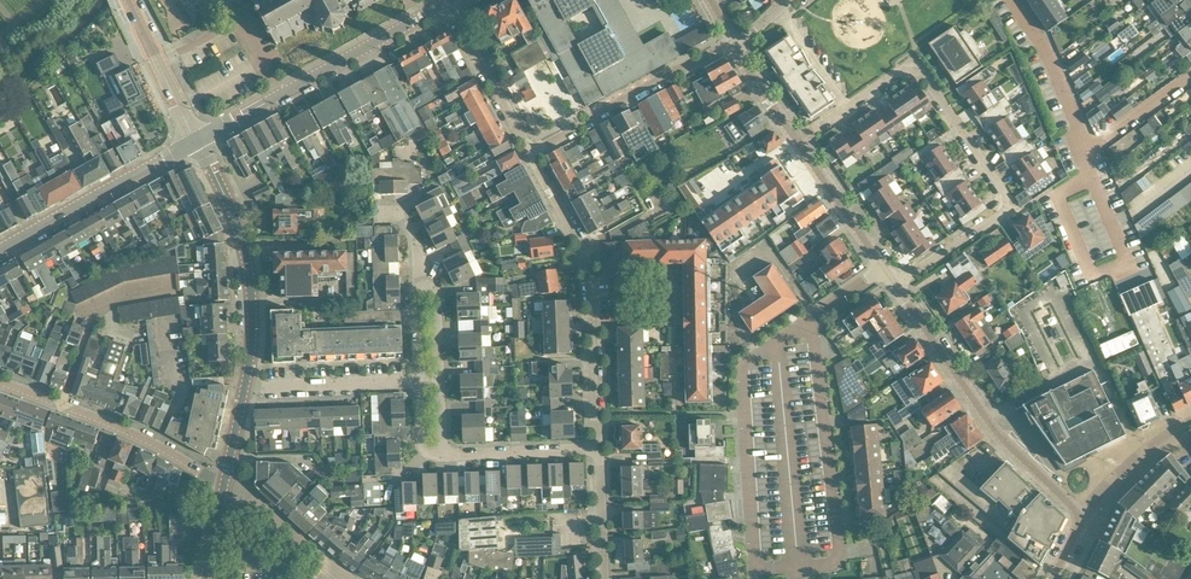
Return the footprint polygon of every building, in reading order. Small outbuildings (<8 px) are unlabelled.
[(257,9),(256,9),(255,11),(256,13),(258,14),(259,13),(268,30),(268,31),(267,33),(268,35),(270,35),(271,35),(276,44),(307,27),(314,25),(317,30),(326,30),(334,31),(343,26),(345,19),(351,12),(352,12),(353,11),(355,9),(357,13),(381,0),(252,0),(257,9)] [(547,59),(514,0),(499,8),(497,6),(485,13),(502,43),(519,34),(519,36),(523,34),(529,44),(511,54),(522,73),(524,72),(547,59)] [(535,13),(546,34),(539,38),(550,57),(553,62),(560,58),(570,76),(569,76),(578,92),(587,106),(679,55),(668,34),(644,47),(618,0),(528,0),(535,13)] [(1034,11),(1050,0),(1029,0),(1027,1),(1034,11)] [(1041,21),(1064,5),(1060,0),(1050,0),(1034,11),(1041,21)] [(1183,0),(1155,0),(1145,8),(1156,21),(1161,16),(1183,0)] [(1161,16),(1156,21),(1149,25),(1156,34),(1179,17),(1181,15),(1184,11),(1190,7),(1190,8),(1190,0),(1183,0),(1161,16)] [(1067,18),(1060,8),(1064,6),(1064,5),(1041,21),(1048,31),(1048,32),(1068,18),(1067,18)] [(1190,7),(1184,11),(1181,15),(1179,17),(1156,34),(1157,34),(1164,29),(1171,38),(1176,34),(1178,33),(1190,24),(1190,8),(1190,7)] [(1004,42),(1008,39),(994,9),(986,14),(1004,42)] [(180,28),(189,24),(184,15),(176,19),(180,28)] [(1115,19),(1106,26),(1110,32),(1120,24),(1115,19)] [(1178,33),(1176,34),(1182,42),(1185,45),(1190,41),(1190,24),(1178,33)] [(1133,25),(1114,40),(1120,47),(1139,33),(1133,25)] [(956,85),(966,78),(982,67),(978,60),(982,56),(980,50),(976,42),(970,34),(964,30),(960,33),(955,26),(929,44),(935,53),(938,51),(942,57),(936,61),(944,71),(949,67),(953,74),(950,76),(956,85)] [(461,81),(472,75),(469,68),(462,72),(456,62),(463,58),(449,32),(438,39),(461,81)] [(798,49),(795,45),(788,35),(764,51),(774,66),(798,49)] [(449,88),(461,81),(438,39),(425,46),(435,63),(442,60),(445,65),(446,65),(454,80),(447,84),(449,88)] [(1185,45),(1182,42),(1177,46),(1179,47),(1179,48),(1176,50),(1184,58),(1190,52),(1190,41),(1185,45)] [(433,65),(429,58),(423,47),(411,54),(436,97),(440,94),(434,82),(434,81),(427,68),(433,65)] [(834,102),(827,92),(823,86),(826,84),(814,71),(815,70),(812,64),(810,65),(802,49),(799,51),(798,49),(774,66),(772,68),(780,80),(783,78),(792,92),(790,93),(796,103),(798,101),(810,119),(834,102)] [(121,70),(120,67),(121,67),(114,53),(95,63),(101,77),(112,71),(114,74),(112,75),(121,94),(105,102),(111,113),(127,105),(128,106),(146,97),(131,66),(121,70)] [(1080,53),(1065,65),(1070,73),(1086,61),(1080,53)] [(414,109),(436,97),(411,54),(399,60),(404,69),(413,85),(417,83),(423,94),(414,99),(411,95),(407,97),(414,109)] [(697,91),(698,90),(732,70),(724,58),(705,68),(709,74),(693,83),(697,91)] [(1019,85),(1023,83),(1015,63),(1007,68),(1019,85)] [(65,68),(62,64),(55,70),(58,74),(65,68)] [(407,97),(395,76),(389,65),(350,87),(368,120),(369,122),(375,118),(371,110),(378,106),(393,133),(379,141),(384,149),(416,131),(416,132),(424,127),(414,109),(407,97)] [(971,106),(991,92),(984,82),(992,77),(986,69),(956,89),(961,96),(963,95),(971,106)] [(721,94),(741,83),(732,70),(698,90),(702,98),(707,95),(711,103),(722,96),(721,94)] [(1086,72),(1078,78),(1085,86),(1092,80),(1086,72)] [(525,76),(516,80),(524,100),(533,97),(525,76)] [(464,100),(481,91),(475,79),(445,96),(449,102),(461,96),(464,100)] [(1121,89),(1116,81),(1094,97),(1100,105),(1121,89)] [(1100,90),(1094,83),(1086,89),(1092,96),(1100,90)] [(676,102),(683,98),(675,85),(668,89),(676,102)] [(933,107),(923,92),(916,97),(909,86),(898,94),(912,114),(922,107),(926,112),(933,107)] [(363,123),(368,120),(350,87),(338,94),(353,121),(360,117),(363,123)] [(680,117),(671,101),(666,90),(639,105),(657,136),(672,128),(673,130),(687,122),(683,115),(680,117)] [(453,121),(488,102),(486,99),(485,99),(481,91),(464,100),(467,106),(462,109),(462,110),(454,115),(428,129),(431,134),(439,129),(439,128),(453,121)] [(980,125),(1011,105),(1005,97),(997,102),(991,92),(971,106),(978,117),(976,118),(980,125)] [(902,121),(912,114),(898,94),(887,101),(894,112),(888,116),(898,131),(905,126),(902,121)] [(347,116),(341,106),(336,95),(324,102),(340,131),(347,142),(351,140),(340,119),(347,116)] [(742,109),(737,99),(724,106),(730,115),(742,109)] [(1126,100),(1110,111),(1110,112),(1117,120),(1132,109),(1126,100)] [(340,146),(347,142),(340,131),(324,102),(312,108),(323,129),(329,126),(340,146)] [(476,123),(494,113),(488,102),(453,121),(455,126),(467,119),(471,126),(476,123)] [(1185,103),(1179,108),(1182,112),(1189,107),(1185,103)] [(427,105),(418,110),(428,127),(433,124),(430,119),(434,117),(427,105)] [(995,142),(1015,128),(1008,117),(1010,115),(1005,109),(1011,105),(980,125),(985,132),(988,130),(995,142)] [(739,117),(732,121),(743,137),(745,136),(750,132),(753,138),(764,131),(760,125),(767,121),(757,106),(757,107),(746,114),(745,112),(739,117)] [(1097,107),(1086,115),(1091,126),(1104,116),(1097,107)] [(320,130),(315,121),(309,110),(298,116),(313,143),(315,148),(320,145),(314,133),(320,130)] [(659,149),(646,126),(640,116),(634,119),(629,110),(614,119),(622,135),(636,162),(659,149)] [(898,131),(888,116),(881,120),(875,110),(864,117),(877,138),(888,131),(891,135),(898,131)] [(116,118),(102,126),(106,134),(112,131),(120,144),(114,148),(125,166),(139,158),(141,152),(133,138),(139,135),(126,112),(116,118)] [(278,113),(266,120),(285,155),(293,169),(299,165),(291,151),(285,139),(291,136),(284,124),(278,113)] [(469,142),(500,125),(494,113),(476,123),(479,128),(473,132),(474,133),(466,137),(469,142)] [(88,115),(80,120),(102,159),(104,158),(113,173),(125,166),(114,148),(108,151),(88,115)] [(1147,121),(1156,132),(1163,127),(1154,115),(1147,121)] [(311,151),(315,148),(313,143),(298,116),(286,123),(297,143),(303,140),(305,144),(306,144),(311,151)] [(867,145),(877,138),(864,117),(852,125),(859,135),(853,140),(863,154),(870,150),(867,145)] [(53,118),(47,121),(63,151),(69,147),(59,129),(64,127),(65,123),(62,119),(58,118),(54,120),(53,118)] [(80,120),(67,127),(87,164),(97,181),(111,174),(102,159),(80,120)] [(266,120),(254,127),(266,150),(272,147),(278,158),(285,155),(266,120)] [(621,137),(617,131),(611,120),(599,127),(614,156),(621,152),(615,140),(621,137)] [(489,146),(506,136),(506,135),(505,136),(501,128),(502,127),(500,125),(469,142),(471,146),(479,142),(479,143),(485,140),(489,146)] [(254,127),(241,134),(253,158),(258,155),(268,174),(275,188),(284,183),(276,169),(266,150),(254,127)] [(424,127),(416,132),(421,140),(429,135),(424,127)] [(1005,161),(1032,143),(1031,143),(1029,144),(1025,137),(1023,139),(1015,128),(995,142),(1003,153),(1000,154),(1005,161)] [(437,145),(445,140),(439,129),(431,134),(437,145)] [(596,129),(589,133),(592,139),(594,143),(595,144),(602,140),(602,139),(596,129)] [(766,154),(782,144),(774,132),(759,142),(758,141),(746,147),(750,154),(756,151),(757,152),(762,148),(766,154)] [(241,134),(227,142),(230,146),(235,156),(236,159),(242,156),(247,165),(255,161),(253,158),(241,134)] [(847,144),(840,134),(828,141),(830,144),(822,149),(832,163),(840,158),(842,162),(853,154),(856,159),(863,154),(853,140),(847,144)] [(481,165),(512,147),(506,136),(489,146),(492,151),(486,155),(486,156),(466,167),(468,172),(481,165)] [(929,170),(949,157),(941,146),(944,144),(939,137),(909,157),(914,164),(921,159),(929,170)] [(38,138),(31,142),(35,149),(41,145),(38,138)] [(443,156),(449,153),(452,151),(445,140),(437,145),(443,156)] [(601,155),(608,151),(602,140),(595,144),(601,155)] [(379,152),(384,149),(379,141),(366,148),(371,156),(373,155),(379,152)] [(1020,177),(1039,164),(1032,153),(1036,150),(1032,143),(1005,161),(1010,168),(1012,166),(1020,177)] [(562,147),(546,156),(549,161),(551,165),(550,165),(552,168),(580,152),(584,149),(581,144),(565,153),(562,147)] [(590,147),(585,150),(588,155),(593,152),(590,147)] [(43,148),(36,152),(43,165),(63,200),(84,188),(74,171),(61,149),(48,156),(43,148)] [(463,195),(521,163),(514,150),(496,160),(500,166),(486,174),(469,183),(464,174),(452,180),(448,172),(438,177),(442,185),(451,181),(458,193),(455,195),(457,198),(463,195)] [(580,152),(552,168),(553,170),(558,178),(575,169),(572,164),(583,158),(580,152)] [(449,153),(443,156),(448,165),(454,161),(449,153)] [(898,154),(892,158),(896,165),(898,164),(902,161),(898,154)] [(236,159),(246,178),(253,175),(247,165),(243,157),(242,156),(236,159)] [(939,190),(963,173),(959,166),(956,168),(949,157),(929,170),(936,181),(934,183),(939,190)] [(1170,195),(1190,179),(1190,157),(1154,184),(1158,190),(1164,186),(1170,195)] [(422,167),(414,168),(414,162),(406,163),(401,158),(393,159),(394,168),(394,194),(408,194),(408,184),(422,183),(422,167)] [(770,173),(700,220),(722,252),(745,236),(740,229),(775,205),(777,208),(782,215),(787,211),(783,204),(789,200),(794,207),(804,200),(802,198),(791,181),(794,179),(791,176),(788,178),(775,159),(765,166),(770,173)] [(564,189),(565,192),(566,191),(570,200),(581,194),(587,191),(584,185),(605,174),(620,166),(617,161),(617,160),(602,168),(564,189)] [(575,169),(558,178),(562,186),(564,189),(602,168),(598,161),(588,166),(589,168),(577,174),(575,169)] [(900,167),(898,164),(896,165),(894,161),(888,165),(892,172),(900,167)] [(11,162),(3,166),(21,198),(16,201),(27,220),(40,213),(20,179),(17,174),(11,162)] [(87,164),(74,171),(84,188),(97,181),(87,164)] [(1030,197),(1040,190),(1054,180),(1049,173),(1047,175),(1039,164),(1020,177),(1027,189),(1025,190),(1030,197)] [(26,170),(17,174),(20,179),(40,213),(63,200),(43,165),(36,169),(39,176),(31,180),(26,170)] [(500,192),(528,176),(522,165),(505,175),(508,180),(487,191),(490,197),(500,192)] [(193,167),(178,174),(188,195),(187,195),(195,210),(210,203),(193,167)] [(381,195),(394,194),(394,168),(373,169),(373,185),(381,185),(381,195)] [(161,178),(149,184),(154,194),(168,187),(175,201),(187,195),(188,195),(178,174),(176,169),(161,178)] [(624,173),(617,178),(620,184),(622,188),(630,183),(624,173)] [(881,180),(876,173),(868,178),(873,185),(881,180)] [(953,206),(973,193),(966,182),(968,180),(963,173),(939,190),(943,197),(946,195),(953,206)] [(1128,202),(1134,195),(1136,197),(1151,183),(1143,174),(1121,195),(1128,202)] [(875,210),(895,196),(888,185),(893,182),(888,175),(881,180),(873,185),(878,192),(867,199),(875,210)] [(518,199),(535,189),(528,176),(500,192),(490,197),(494,203),(514,192),(518,199)] [(1144,235),(1190,200),(1190,183),(1134,225),(1140,238),(1144,235)] [(146,186),(131,194),(145,219),(160,210),(155,202),(146,186)] [(257,201),(268,196),(271,194),(268,186),(253,193),(257,201)] [(428,201),(416,207),(417,209),(418,212),(422,220),(436,213),(437,216),(450,209),(449,206),(440,187),(436,189),(430,192),(425,194),(428,201)] [(503,221),(541,200),(535,189),(518,199),(521,204),(499,216),(503,221)] [(276,196),(277,205),(283,205),(293,200),(288,190),(276,196)] [(582,196),(572,202),(578,213),(609,196),(606,190),(591,198),(588,193),(582,196)] [(963,226),(988,209),(983,202),(981,204),(973,193),(953,206),(961,217),(959,219),(963,226)] [(131,194),(115,203),(124,219),(132,215),(136,222),(140,229),(148,225),(148,224),(145,219),(131,194)] [(469,206),(463,195),(457,198),(463,209),(469,206)] [(609,196),(578,213),(583,223),(600,214),(598,209),(612,201),(609,196)] [(897,220),(912,210),(907,203),(902,206),(895,196),(875,210),(883,221),(893,214),(897,220)] [(817,225),(813,221),(828,210),(820,198),(794,216),(798,222),(802,228),(794,233),(798,239),(798,238),(803,235),(807,242),(820,233),(824,238),(840,227),(832,215),(817,225)] [(536,232),(553,223),(547,212),(547,211),(541,200),(503,221),(506,227),(527,216),(530,221),(536,232)] [(600,214),(583,223),(590,235),(600,229),(602,228),(616,220),(612,213),(620,209),(621,212),(630,207),(626,200),(600,214)] [(115,203),(99,212),(108,228),(113,236),(120,232),(115,224),(124,220),(124,219),(115,203)] [(195,210),(184,215),(191,228),(216,216),(210,203),(195,210)] [(19,224),(10,207),(0,213),(0,233),(1,235),(19,225),(19,224)] [(439,219),(425,226),(431,238),(452,227),(458,224),(450,209),(437,216),(439,219)] [(275,235),(287,234),(297,234),(297,221),(314,221),(314,210),(274,211),(275,235)] [(899,244),(919,230),(912,220),(917,217),(912,210),(897,220),(901,226),(891,233),(899,244)] [(99,212),(83,221),(92,237),(101,232),(107,243),(109,242),(113,249),(115,248),(118,251),(120,250),(113,236),(108,228),(99,212)] [(216,216),(191,228),(197,240),(205,239),(212,235),(223,230),(216,216)] [(1043,239),(1047,245),(1053,241),(1042,216),(1033,222),(1029,216),(1025,219),(1024,217),(1017,222),(1018,223),(1015,226),(1024,239),(1020,241),(1026,250),(1043,239)] [(83,221),(67,230),(76,246),(77,246),(92,237),(83,221)] [(645,221),(628,230),(633,238),(641,234),(650,229),(645,221)] [(373,250),(399,249),(398,235),(388,236),(388,226),(375,226),(375,237),(372,237),(373,250)] [(125,238),(132,234),(129,227),(122,232),(125,238)] [(181,227),(176,230),(179,235),(184,232),(181,227)] [(452,227),(431,238),(437,250),(451,243),(454,249),(467,242),(463,234),(457,237),(452,227)] [(67,230),(52,238),(69,269),(73,276),(78,285),(83,283),(67,255),(78,249),(79,249),(77,246),(76,246),(67,230)] [(936,245),(931,237),(926,241),(919,230),(899,244),(906,255),(917,248),(921,255),(936,245)] [(532,258),(542,257),(554,255),(551,237),(527,240),(526,235),(515,236),(516,245),(530,243),(532,258)] [(169,237),(158,243),(161,249),(163,252),(172,249),(174,249),(179,244),(177,241),(173,243),(169,237)] [(52,238),(36,247),(45,263),(53,259),(56,265),(59,264),(63,272),(69,269),(52,238)] [(799,258),(808,252),(798,238),(798,239),(788,246),(799,260),(800,259),(799,258)] [(817,274),(845,254),(848,252),(838,238),(820,251),(825,259),(812,267),(817,274)] [(156,239),(139,248),(142,254),(161,249),(158,243),(156,239)] [(707,259),(706,239),(635,242),(623,242),(624,261),(657,260),(657,263),(656,264),(656,265),(683,264),(684,319),(684,328),(685,328),(686,403),(709,402),(708,333),(720,333),(720,312),(708,312),(707,264),(722,263),(722,259),(707,259)] [(983,270),(1009,251),(1002,240),(975,259),(983,270)] [(457,255),(443,262),(449,274),(470,264),(465,254),(471,250),(467,242),(454,249),(457,255)] [(613,269),(613,261),(614,243),(603,242),(602,268),(613,269)] [(202,272),(226,270),(225,257),(224,243),(204,245),(205,258),(205,264),(195,264),(196,273),(202,273),(202,272)] [(94,255),(100,252),(97,245),(90,249),(94,255)] [(789,266),(799,260),(788,246),(779,252),(789,266)] [(36,247),(20,256),(29,272),(35,269),(46,287),(42,290),(45,295),(59,288),(45,263),(36,247)] [(373,270),(390,269),(389,262),(399,262),(399,249),(373,250),(373,270)] [(282,298),(294,298),(318,297),(318,285),(318,277),(337,277),(337,271),(346,271),(347,296),(355,296),(354,252),(347,253),(347,252),(275,254),(276,273),(282,273),(282,298)] [(964,292),(977,283),(982,280),(964,253),(948,265),(958,280),(949,286),(951,288),(936,298),(947,314),(959,306),(960,308),(967,303),(966,301),(969,299),(964,292)] [(808,270),(812,277),(819,287),(827,282),(828,283),(853,266),(845,254),(817,274),(812,267),(808,270)] [(178,272),(177,265),(178,265),(176,255),(164,258),(167,273),(178,272)] [(16,258),(2,266),(20,299),(26,296),(16,279),(25,274),(22,269),(16,258)] [(157,259),(160,275),(167,273),(164,258),(157,259)] [(1186,297),(1190,294),(1190,275),(1182,258),(1168,265),(1179,286),(1185,298),(1186,297)] [(150,261),(153,276),(160,275),(157,259),(150,261)] [(800,259),(799,260),(789,266),(793,271),(803,264),(800,259)] [(470,264),(449,274),(455,286),(466,281),(476,276),(482,272),(476,260),(470,264)] [(142,262),(145,277),(153,276),(150,261),(142,262)] [(135,264),(138,279),(145,277),(142,262),(135,264)] [(128,265),(131,280),(138,279),(135,264),(128,265)] [(765,295),(747,308),(745,305),(740,308),(742,311),(739,313),(752,333),(798,302),(773,264),(753,277),(765,295)] [(119,267),(124,281),(131,280),(128,265),(119,267)] [(179,275),(189,274),(188,265),(178,265),(177,265),(178,272),(179,271),(179,275)] [(0,267),(0,293),(4,300),(10,296),(14,302),(20,299),(2,266),(0,267)] [(109,270),(116,285),(124,281),(119,267),(114,268),(109,270)] [(374,290),(400,289),(400,276),(390,276),(390,269),(373,270),(374,290)] [(103,273),(110,288),(116,285),(109,270),(103,273)] [(189,286),(227,284),(226,270),(202,272),(202,273),(203,278),(188,279),(189,286)] [(538,281),(519,284),(521,296),(540,294),(547,293),(559,291),(556,270),(544,271),(536,272),(538,281)] [(97,278),(103,291),(110,288),(103,273),(96,276),(97,278)] [(1055,306),(1065,303),(1075,331),(1069,333),(1072,341),(1085,336),(1073,300),(1076,299),(1068,274),(1040,284),(1044,296),(1051,293),(1055,306)] [(73,276),(67,279),(69,282),(72,288),(78,285),(73,276)] [(96,294),(101,292),(103,291),(97,278),(90,282),(96,294)] [(1120,295),(1119,295),(1129,316),(1131,316),(1146,350),(1162,385),(1170,401),(1175,412),(1189,405),(1171,366),(1167,358),(1164,351),(1171,348),(1153,305),(1162,301),(1157,290),(1153,280),(1121,295),(1120,295)] [(84,285),(90,297),(96,294),(90,282),(84,285)] [(210,302),(225,300),(228,300),(227,284),(189,286),(189,287),(183,287),(184,294),(197,293),(197,295),(209,294),(210,302)] [(77,289),(83,301),(90,297),(84,285),(77,289)] [(489,285),(476,286),(476,293),(480,293),(489,293),(512,292),(508,285),(489,285)] [(56,299),(64,302),(69,290),(67,286),(60,290),(56,299)] [(1167,292),(1175,307),(1181,317),(1176,320),(1190,355),(1190,307),(1186,297),(1185,298),(1179,286),(1167,292)] [(71,292),(76,304),(83,301),(77,289),(71,292)] [(367,311),(391,310),(391,303),(401,303),(400,289),(374,290),(374,297),(367,302),(367,311)] [(978,301),(982,307),(1000,295),(996,289),(978,301)] [(1110,292),(1099,297),(1109,320),(1121,315),(1122,318),(1126,316),(1122,307),(1118,309),(1110,292)] [(469,293),(457,294),(458,307),(488,306),(490,306),(489,293),(480,293),(476,293),(469,293)] [(1099,297),(1087,302),(1094,319),(1090,321),(1094,330),(1098,328),(1097,326),(1109,320),(1099,297)] [(173,314),(181,312),(180,306),(178,298),(171,299),(173,314)] [(855,330),(883,310),(875,298),(849,315),(850,316),(843,321),(855,339),(859,336),(855,330)] [(163,300),(166,315),(173,314),(171,299),(163,300)] [(156,301),(158,316),(166,315),(163,300),(156,301)] [(148,303),(151,318),(158,316),(156,301),(148,303)] [(570,354),(568,301),(543,302),(545,355),(570,354)] [(141,304),(143,319),(151,318),(148,303),(141,304)] [(134,305),(136,320),(143,319),(141,304),(134,305)] [(210,337),(227,335),(226,304),(200,305),(202,335),(208,335),(209,337),(210,337)] [(31,310),(28,305),(7,316),(11,321),(17,318),(23,320),(25,313),(31,310)] [(126,306),(129,321),(136,320),(134,305),(126,306)] [(521,305),(512,305),(513,320),(521,320),(521,305)] [(119,308),(121,323),(129,321),(126,306),(119,308)] [(181,312),(182,320),(193,319),(192,306),(180,306),(181,312)] [(488,306),(458,307),(458,321),(474,320),(474,327),(489,326),(488,316),(488,306)] [(877,334),(895,321),(886,308),(883,310),(855,330),(859,336),(872,327),(877,334)] [(987,323),(982,315),(983,315),(979,308),(956,324),(965,339),(976,331),(987,323)] [(402,329),(390,329),(310,333),(310,329),(305,330),(305,323),(302,323),(301,315),(294,315),(294,310),(271,311),(273,363),(296,363),(296,357),(303,357),(303,354),(310,354),(311,357),(318,356),(318,362),(335,361),(334,356),(348,355),(349,360),(365,360),(365,354),(379,354),(379,359),(395,358),(395,353),(403,353),(402,329)] [(355,322),(380,321),(392,321),(391,310),(367,311),(354,312),(355,322)] [(150,350),(155,350),(152,320),(147,320),(150,350)] [(19,330),(25,325),(17,321),(14,328),(19,330)] [(873,355),(894,341),(904,334),(895,321),(877,334),(881,341),(869,349),(873,355)] [(515,338),(524,338),(523,322),(514,322),(515,338)] [(78,346),(85,328),(73,324),(66,342),(78,346)] [(1008,339),(1018,333),(1020,331),(1016,324),(1004,332),(1008,339)] [(61,329),(55,326),(53,330),(50,337),(59,341),(62,334),(60,333),(61,329)] [(474,334),(459,334),(459,348),(489,347),(489,326),(474,327),(474,334)] [(643,327),(618,328),(620,408),(645,407),(643,327)] [(194,336),(193,328),(183,329),(184,337),(194,336)] [(12,348),(6,345),(11,333),(6,330),(0,344),(0,365),(5,367),(9,356),(12,348)] [(975,353),(985,347),(992,342),(988,336),(982,340),(976,331),(965,339),(975,353)] [(1018,333),(1008,339),(1002,343),(1008,351),(1023,341),(1018,333)] [(210,362),(229,361),(227,335),(210,337),(209,337),(210,362)] [(7,368),(6,369),(19,374),(31,342),(18,337),(10,357),(7,368)] [(31,342),(19,374),(32,378),(36,367),(39,360),(34,358),(33,357),(39,340),(33,337),(31,342)] [(75,382),(71,393),(91,400),(98,379),(86,375),(92,360),(95,362),(103,342),(92,338),(85,357),(84,357),(75,382)] [(48,362),(53,349),(56,341),(49,339),(34,379),(48,384),(55,364),(48,362)] [(894,354),(884,361),(889,368),(890,367),(895,375),(904,369),(906,367),(907,369),(914,364),(913,363),(915,361),(925,354),(924,353),(915,339),(900,349),(899,348),(892,352),(894,354)] [(98,379),(91,400),(107,407),(117,411),(125,394),(123,394),(126,385),(114,380),(126,346),(112,341),(98,379)] [(489,347),(459,348),(460,361),(475,361),(476,368),(490,367),(489,347)] [(1167,358),(1174,355),(1171,348),(1164,351),(1167,358)] [(155,350),(150,350),(155,385),(160,386),(155,350)] [(1137,353),(1134,355),(1144,377),(1154,373),(1144,350),(1137,353)] [(62,351),(59,361),(65,363),(67,364),(71,354),(70,354),(62,351)] [(660,366),(669,366),(669,353),(660,354),(660,366)] [(1019,376),(1013,367),(1011,369),(1008,365),(1005,367),(1002,361),(1001,362),(997,355),(983,365),(987,371),(1000,389),(1000,388),(1002,392),(1010,387),(1007,383),(1019,376)] [(1167,358),(1171,366),(1189,405),(1190,404),(1190,373),(1190,371),(1189,371),(1184,360),(1177,363),(1173,355),(1167,358)] [(860,406),(864,403),(860,397),(866,393),(858,380),(860,378),(848,358),(838,364),(839,367),(835,370),(844,413),(846,412),(847,413),(848,413),(848,414),(860,406)] [(572,370),(564,371),(564,365),(565,365),(565,364),(555,364),(554,362),(555,362),(555,361),(531,362),(531,363),(532,363),(532,374),(550,378),(550,385),(573,384),(572,370)] [(918,372),(917,371),(903,381),(902,378),(893,384),(904,400),(913,394),(916,400),(925,394),(926,395),(932,391),(931,389),(943,381),(931,363),(918,372)] [(874,371),(870,364),(863,369),(868,375),(874,371)] [(669,366),(660,366),(661,380),(669,380),(669,366)] [(476,374),(460,375),(461,388),(484,387),(490,387),(492,387),(494,374),(491,374),(490,367),(476,368),(476,374)] [(52,380),(50,385),(63,390),(68,378),(69,374),(68,374),(63,372),(61,371),(56,369),(54,373),(52,380)] [(1046,369),(1040,372),(1043,377),(1049,375),(1046,369)] [(1109,443),(1126,435),(1093,370),(1062,386),(1073,407),(1080,422),(1047,439),(1056,453),(1053,456),(1063,470),(1084,456),(1085,459),(1088,458),(1088,457),(1094,454),(1091,448),(1092,447),(1100,441),(1103,437),(1107,439),(1109,442),(1109,443)] [(224,384),(224,377),(193,378),(193,386),(208,386),(210,385),(224,384)] [(1158,408),(1156,403),(1154,404),(1144,381),(1136,384),(1138,389),(1136,390),(1138,394),(1133,396),(1135,398),(1126,402),(1138,429),(1139,428),(1142,430),(1148,428),(1149,424),(1161,419),(1156,408),(1158,408)] [(645,382),(645,398),(672,397),(672,382),(645,382)] [(125,394),(117,411),(130,417),(130,416),(135,418),(148,387),(141,384),(139,390),(126,385),(123,394),(125,394)] [(229,390),(224,389),(224,384),(210,385),(210,391),(197,388),(189,425),(171,421),(166,434),(204,455),(208,448),(216,449),(229,390)] [(544,405),(558,405),(558,398),(574,397),(573,384),(550,385),(550,396),(543,396),(544,405)] [(1032,428),(1037,426),(1073,407),(1062,386),(1015,409),(1016,410),(1022,407),(1032,428)] [(484,387),(461,388),(462,402),(477,401),(477,408),(492,407),(491,398),(490,398),(490,387),(484,387)] [(148,425),(162,391),(156,389),(149,405),(144,403),(137,420),(148,425)] [(933,426),(951,414),(961,407),(949,390),(921,410),(933,426)] [(148,425),(160,429),(167,413),(161,411),(166,400),(165,400),(168,394),(162,391),(148,425)] [(20,400),(1,393),(0,396),(0,415),(10,419),(13,410),(16,411),(20,400)] [(379,414),(405,413),(405,400),(395,400),(395,393),(378,393),(379,414)] [(20,400),(16,411),(13,410),(10,419),(34,427),(32,432),(34,454),(46,453),(44,431),(42,430),(49,411),(20,400)] [(551,425),(575,424),(574,411),(559,412),(558,405),(544,405),(544,414),(551,414),(551,425)] [(351,435),(353,427),(361,426),(360,406),(346,407),(347,435),(351,435)] [(863,411),(860,406),(848,414),(848,422),(868,421),(866,411),(863,411)] [(327,427),(334,427),(333,407),(320,408),(321,436),(325,436),(327,427)] [(344,435),(347,435),(346,407),(333,407),(334,427),(341,427),(344,435)] [(478,415),(462,415),(463,429),(486,428),(485,417),(492,416),(492,407),(477,408),(478,415)] [(1037,426),(1047,439),(1080,422),(1073,407),(1037,426)] [(301,428),(308,428),(307,408),(294,409),(295,437),(299,437),(301,428)] [(318,436),(321,436),(320,408),(307,408),(308,428),(315,428),(318,436)] [(896,408),(886,414),(888,416),(889,419),(894,427),(895,427),(901,422),(904,420),(898,411),(896,408)] [(275,429),(282,429),(281,409),(268,410),(269,438),(273,438),(275,429)] [(292,437),(295,437),(294,409),(281,409),(282,429),(289,429),(292,437)] [(266,438),(269,438),(268,410),(255,410),(255,430),(263,430),(266,438)] [(75,437),(80,422),(51,412),(46,426),(54,429),(53,432),(56,433),(53,442),(70,448),(74,436),(75,437)] [(390,434),(396,434),(396,427),(406,426),(405,413),(379,414),(379,421),(373,421),(373,434),(374,434),(380,434),(390,434)] [(924,462),(975,426),(966,413),(950,424),(944,428),(949,435),(941,440),(934,444),(931,452),(932,455),(923,461),(924,462)] [(695,450),(696,458),(725,457),(725,441),(724,441),(724,446),(716,447),(715,424),(710,424),(710,421),(698,421),(698,425),(689,425),(690,450),(695,450)] [(92,450),(99,431),(100,429),(80,422),(75,437),(88,441),(85,448),(92,450)] [(649,460),(662,459),(662,452),(658,452),(658,444),(646,444),(645,435),(642,435),(642,426),(629,427),(629,423),(622,423),(622,427),(620,427),(621,449),(642,449),(642,453),(648,453),(649,460)] [(551,425),(551,427),(552,439),(575,438),(575,424),(551,425)] [(877,424),(851,427),(853,442),(850,442),(851,452),(854,452),(857,481),(853,481),(855,491),(858,491),(859,507),(856,507),(857,517),(860,517),(860,519),(886,516),(877,424)] [(527,426),(519,427),(519,441),(527,441),(527,426)] [(904,441),(904,452),(922,439),(913,426),(900,436),(904,441)] [(962,454),(984,439),(975,426),(924,462),(927,466),(935,461),(936,462),(957,447),(962,454)] [(519,427),(511,427),(512,441),(519,441),(519,427)] [(486,428),(463,429),(463,442),(486,441),(486,429),(486,428)] [(3,451),(9,432),(0,429),(0,451),(3,451)] [(391,441),(390,434),(380,434),(374,434),(375,455),(401,454),(401,440),(391,441)] [(124,465),(133,445),(118,439),(110,459),(116,462),(109,479),(121,484),(119,491),(127,494),(130,486),(121,483),(128,466),(124,465)] [(901,455),(900,442),(891,443),(892,456),(901,455)] [(991,456),(996,451),(987,442),(981,446),(991,456)] [(152,477),(158,457),(139,448),(133,459),(130,467),(145,474),(144,476),(143,476),(142,479),(139,478),(136,486),(145,490),(146,487),(147,487),(150,476),(152,477)] [(347,453),(339,453),(339,465),(348,464),(347,453)] [(1170,453),(1160,461),(1177,478),(1178,476),(1184,482),(1186,481),(1190,485),(1190,484),(1190,478),(1170,453)] [(48,476),(46,464),(45,454),(33,455),(35,468),(13,471),(21,529),(50,525),(44,476),(48,476)] [(363,483),(364,483),(379,483),(378,475),(392,475),(392,467),(402,467),(401,454),(375,455),(376,475),(363,476),(363,483)] [(165,479),(173,465),(158,457),(152,477),(150,476),(147,487),(155,489),(159,476),(165,479)] [(1137,485),(1154,501),(1177,478),(1160,461),(1137,485)] [(260,490),(285,463),(256,462),(255,484),(257,487),(260,490)] [(1040,559),(1042,560),(1049,548),(1051,543),(1050,540),(1053,534),(1055,527),(1055,524),(1055,520),(1054,516),(1053,513),(1051,510),(1048,507),(1034,493),(1033,489),(1005,462),(980,488),(951,464),(938,472),(1009,532),(1008,538),(1028,555),(1031,552),(1040,559)] [(277,506),(305,475),(290,463),(285,463),(260,490),(276,505),(277,505),(277,506)] [(572,498),(571,494),(585,493),(583,463),(570,463),(570,475),(563,476),(562,476),(563,487),(564,498),(572,498)] [(541,475),(542,475),(541,464),(528,465),(528,479),(521,479),(521,496),(529,496),(529,488),(542,488),(541,475)] [(562,476),(563,476),(562,464),(549,464),(549,475),(542,475),(541,475),(542,488),(542,498),(551,498),(564,498),(563,487),(562,476)] [(728,465),(710,464),(700,464),(700,492),(701,492),(704,507),(706,507),(707,514),(686,518),(689,535),(710,531),(712,545),(714,553),(735,548),(734,543),(734,542),(733,536),(731,529),(730,529),(729,519),(730,519),(728,501),(725,501),(724,493),(727,493),(728,465)] [(521,479),(520,465),(507,466),(507,480),(500,480),(500,494),(501,504),(508,503),(508,496),(521,496),(521,479)] [(88,485),(96,488),(102,468),(93,466),(91,472),(83,469),(78,488),(86,491),(88,485)] [(642,480),(642,478),(642,466),(622,467),(622,481),(642,480)] [(361,481),(361,469),(344,469),(344,482),(361,481)] [(885,483),(895,482),(896,488),(904,487),(902,470),(894,471),(895,475),(885,476),(885,483)] [(307,491),(317,479),(312,471),(305,475),(277,506),(289,516),(289,517),(302,502),(299,500),(307,491)] [(500,480),(500,471),(486,471),(486,485),(479,486),(480,502),(487,502),(493,500),(493,494),(500,494),(500,480)] [(479,486),(479,472),(465,472),(465,486),(458,487),(459,503),(480,502),(479,486)] [(437,487),(437,473),(423,474),(423,488),(416,488),(417,505),(424,505),(424,497),(437,497),(437,487)] [(458,487),(458,473),(444,473),(444,487),(437,487),(437,497),(438,504),(459,503),(458,487)] [(673,494),(684,494),(684,479),(672,480),(673,494)] [(643,496),(643,491),(652,490),(652,480),(642,480),(622,481),(623,497),(643,496)] [(416,488),(416,482),(402,482),(403,496),(395,497),(396,513),(404,513),(403,506),(417,505),(416,488)] [(365,506),(369,505),(381,505),(381,483),(379,483),(364,483),(364,496),(365,506)] [(300,526),(319,505),(328,495),(328,493),(319,484),(302,502),(289,517),(300,526)] [(351,497),(356,497),(355,485),(329,487),(331,499),(351,497)] [(1154,501),(1145,493),(1137,485),(1118,504),(1135,520),(1149,506),(1160,517),(1164,512),(1154,501)] [(1168,506),(1175,513),(1180,517),(1190,506),(1190,488),(1188,485),(1168,506)] [(927,501),(937,494),(933,488),(923,495),(927,501)] [(52,492),(54,512),(69,510),(67,490),(52,492)] [(670,511),(670,503),(665,503),(665,495),(650,496),(651,511),(670,511)] [(352,507),(365,506),(364,496),(356,497),(351,497),(352,507)] [(911,503),(912,507),(914,513),(918,523),(931,518),(927,507),(920,497),(911,503)] [(72,512),(82,511),(81,504),(72,504),(72,512)] [(942,515),(944,512),(934,504),(932,507),(942,515)] [(1135,520),(1118,504),(1100,541),(1121,552),(1130,558),(1160,578),(1190,578),(1190,561),(1135,520)] [(307,533),(319,520),(327,511),(319,505),(300,526),(307,533)] [(118,518),(127,517),(127,508),(117,509),(118,518)] [(106,511),(89,512),(90,522),(104,522),(103,519),(116,518),(115,509),(106,510),(106,511)] [(658,512),(650,513),(650,511),(623,512),(624,529),(636,529),(659,528),(658,512)] [(342,527),(345,520),(328,513),(321,522),(319,520),(307,533),(316,541),(328,526),(331,523),(337,525),(342,527)] [(346,528),(351,516),(347,515),(345,520),(342,527),(346,528)] [(351,516),(346,528),(352,530),(356,518),(351,516)] [(511,575),(515,557),(515,554),(496,551),(496,549),(498,548),(496,516),(460,519),(459,536),(459,550),(469,552),(469,563),(489,571),(489,570),(497,571),(511,575)] [(170,537),(178,537),(190,536),(190,519),(169,520),(170,537)] [(441,536),(459,536),(460,519),(436,521),(438,535),(441,535),(441,536)] [(997,560),(987,552),(982,548),(973,540),(966,535),(949,520),(942,527),(955,540),(941,555),(966,578),(977,578),(979,577),(980,577),(997,560)] [(987,551),(982,547),(986,542),(971,528),(966,534),(949,520),(966,535),(973,540),(982,548),(987,552),(997,560),(1014,574),(1019,578),(1035,578),(1038,573),(997,539),(987,551)] [(332,529),(337,525),(331,523),(328,526),(316,541),(323,546),(335,531),(332,529)] [(403,526),(402,536),(413,537),(414,523),(403,524),(403,526)] [(347,566),(369,539),(379,527),(374,525),(356,546),(352,543),(352,544),(351,543),(339,559),(347,566)] [(402,539),(402,536),(403,526),(395,527),(394,539),(402,539)] [(676,530),(678,542),(687,541),(685,528),(676,530)] [(668,538),(667,530),(652,532),(653,540),(668,538)] [(339,559),(351,543),(344,538),(345,537),(340,533),(339,534),(335,531),(323,546),(339,559)] [(62,566),(60,546),(59,534),(49,535),(49,532),(40,533),(41,540),(49,539),(53,567),(62,566)] [(76,555),(73,532),(69,532),(71,568),(64,568),(65,578),(76,578),(76,555)] [(90,574),(90,568),(83,568),(82,538),(74,538),(74,532),(73,532),(76,555),(76,578),(90,578),(90,574)] [(183,565),(173,565),(172,545),(162,545),(160,532),(158,533),(161,547),(162,578),(183,578),(183,565)] [(161,547),(158,533),(154,533),(154,545),(154,553),(157,553),(157,565),(148,565),(148,578),(162,578),(161,547)] [(561,551),(561,550),(560,533),(553,533),(554,537),(515,539),(516,557),(554,555),(554,551),(561,551)] [(439,544),(441,536),(441,535),(438,535),(438,536),(429,566),(440,570),(448,547),(439,544)] [(104,570),(104,554),(103,536),(98,536),(98,559),(92,563),(92,568),(92,574),(93,578),(104,578),(104,570)] [(104,570),(104,578),(118,578),(118,567),(110,567),(110,536),(103,536),(104,554),(104,570)] [(132,553),(130,539),(126,539),(127,567),(120,567),(120,578),(132,578),(132,553)] [(146,573),(146,566),(139,567),(138,539),(130,539),(132,553),(132,578),(146,578),(146,573)] [(370,557),(365,554),(374,542),(369,539),(347,566),(358,574),(370,557)] [(649,564),(650,564),(650,553),(643,553),(642,540),(625,541),(626,563),(636,563),(636,571),(649,571),(649,564)] [(1121,552),(1100,541),(1087,567),(1112,578),(1117,578),(1120,573),(1116,570),(1122,559),(1118,558),(1121,552)] [(739,576),(737,559),(739,558),(741,554),(740,553),(740,551),(740,550),(737,548),(735,548),(714,553),(714,554),(713,554),(720,578),(716,578),(740,578),(739,576)] [(580,555),(572,556),(571,549),(561,550),(561,551),(554,551),(554,555),(555,555),(555,558),(566,557),(568,578),(583,578),(580,555)] [(384,557),(385,554),(380,550),(376,557),(374,555),(371,558),(370,557),(358,574),(369,578),(370,578),(384,557)] [(395,557),(386,552),(385,554),(384,557),(370,578),(383,578),(391,567),(393,562),(395,557)] [(400,573),(396,571),(403,557),(398,554),(397,554),(395,557),(393,562),(391,567),(383,578),(397,578),(400,573)] [(913,571),(916,578),(941,578),(939,574),(932,557),(914,564),(916,570),(913,571)] [(423,565),(408,558),(400,573),(397,578),(417,578),(423,565)] [(1130,558),(1124,566),(1142,578),(1147,578),(1148,578),(1160,578),(1130,558)] [(51,565),(51,559),(44,559),(44,565),(41,566),(40,560),(40,578),(53,578),(53,575),(52,565),(51,565)] [(40,560),(29,561),(29,566),(25,566),(25,578),(40,578),(40,560)] [(674,576),(672,576),(671,560),(650,564),(649,564),(649,571),(650,571),(651,577),(651,578),(675,578),(674,576)] [(1014,574),(997,560),(980,577),(982,578),(1019,578),(1014,574)] [(448,577),(452,565),(446,563),(442,575),(448,577)] [(457,578),(458,578),(461,571),(465,573),(467,566),(463,564),(461,568),(455,566),(452,577),(457,578)] [(14,566),(3,566),(3,578),(14,578),(14,566)] [(25,566),(14,566),(14,578),(25,578),(25,566)] [(894,578),(892,570),(885,571),(887,578),(894,578)]
